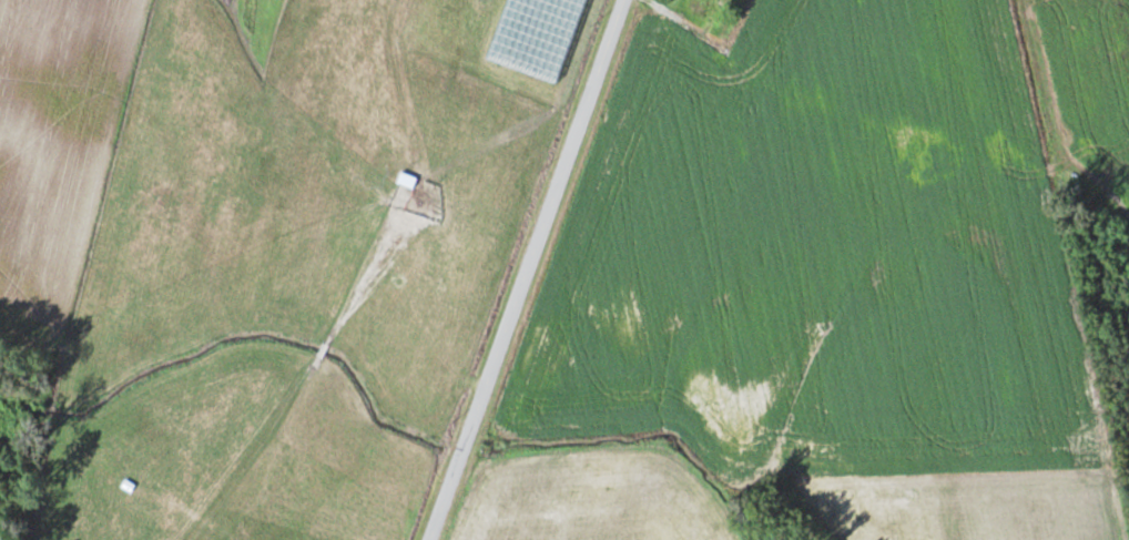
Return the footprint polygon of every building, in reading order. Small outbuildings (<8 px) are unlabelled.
[(686,5),(705,14),(712,0),(689,0),(686,5)]
